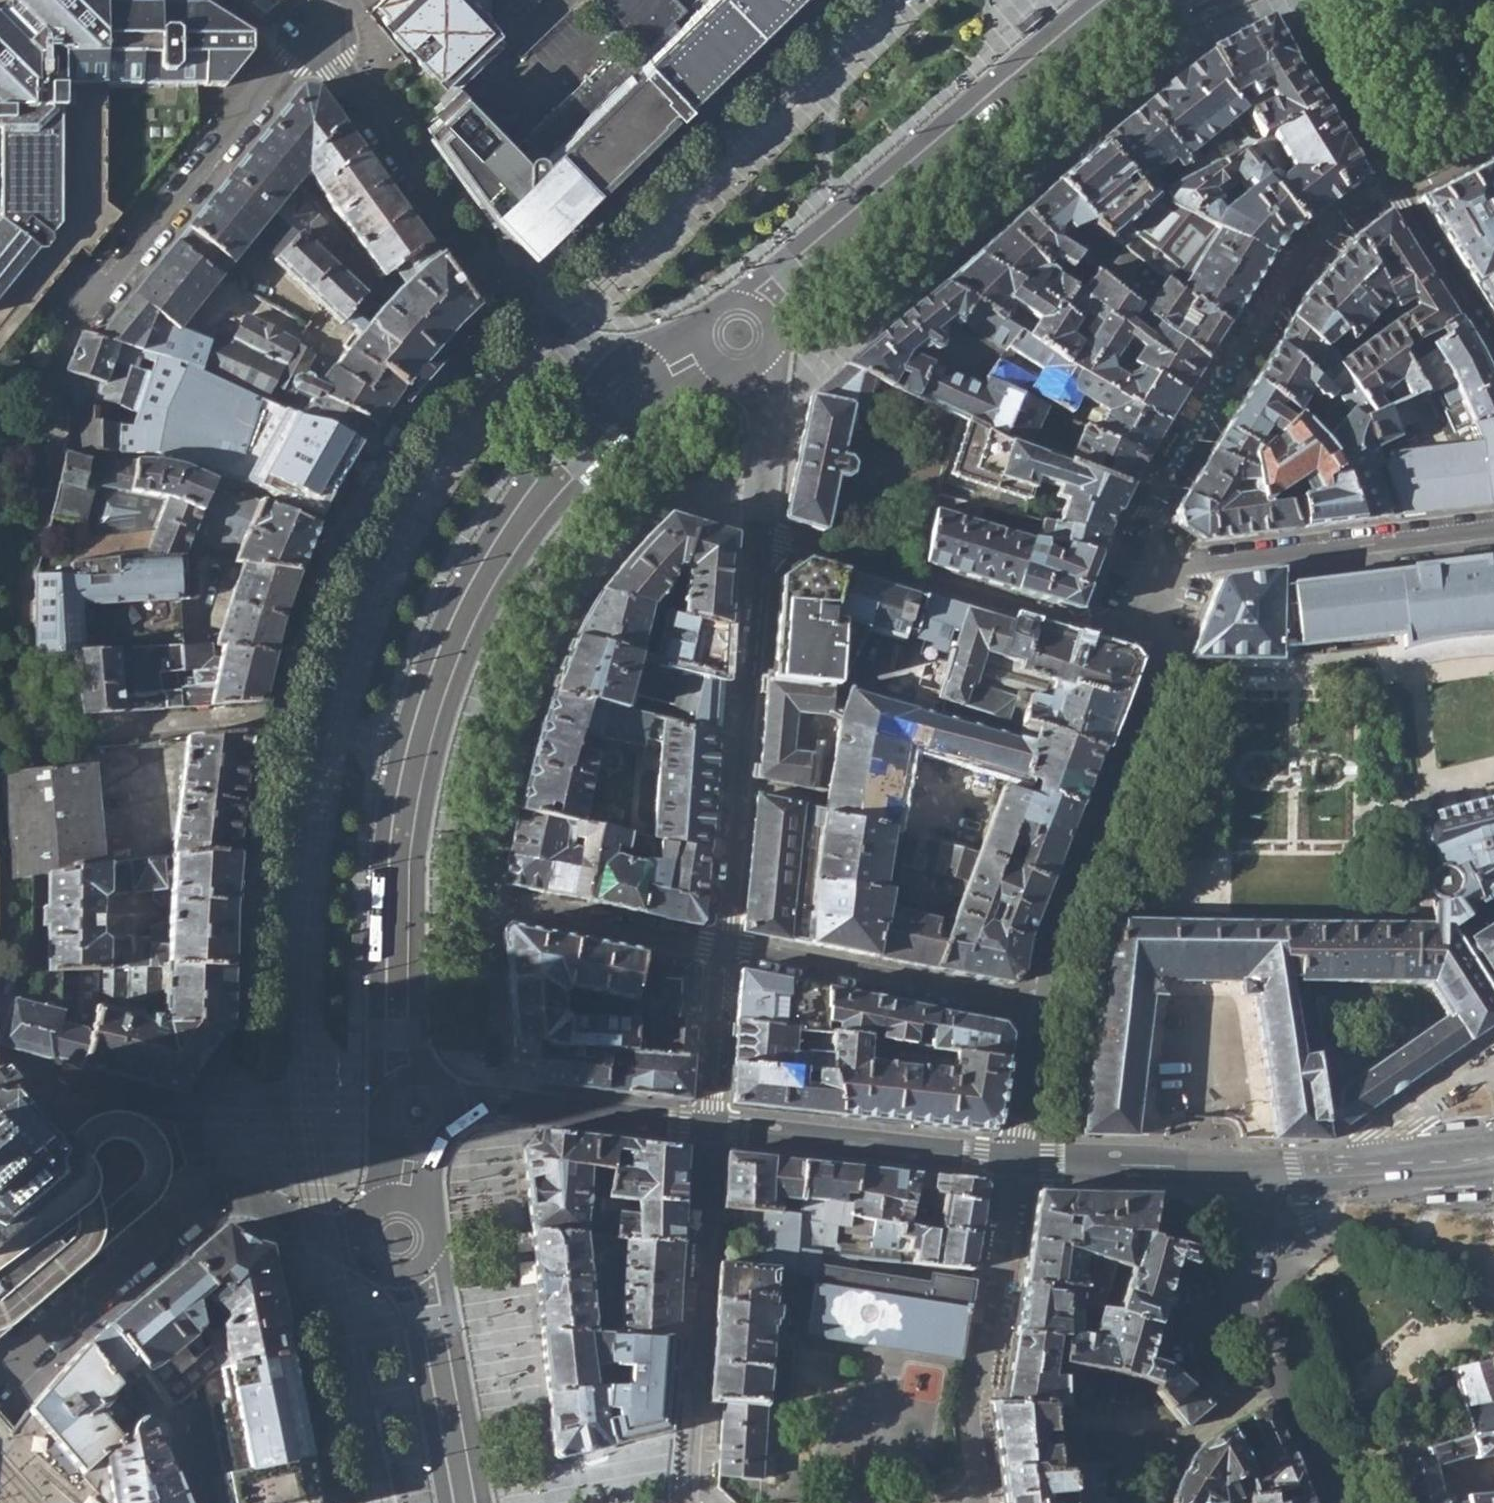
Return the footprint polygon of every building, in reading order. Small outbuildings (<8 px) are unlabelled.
[(11,109),(0,109),(0,132),(11,133),(12,220),(0,235),(0,336),(12,346),(85,252),(98,263),(268,62),(267,41),(214,9),(120,7),(112,0),(23,0),(23,4),(8,18),(0,17),(0,99),(11,109)] [(267,15),(282,0),(259,0),(254,4),(267,15)] [(435,68),(432,72),(441,81),(444,78),(452,86),(477,63),(502,40),(493,31),(496,28),(487,19),(484,22),(463,0),(375,0),(372,2),(381,11),(377,16),(384,23),(388,18),(435,68)] [(523,136),(530,143),(523,150),(468,92),(487,74),(477,63),(452,86),(437,101),(461,124),(446,138),(448,140),(443,145),(496,225),(498,221),(501,224),(508,217),(518,228),(525,221),(539,235),(554,219),(556,222),(574,205),(576,198),(588,186),(596,184),(627,154),(630,146),(642,133),(652,131),(666,117),(663,114),(677,100),(683,106),(689,100),(649,58),(681,26),(675,20),(687,8),(679,0),(599,0),(646,48),(626,68),(610,52),(523,136)] [(649,58),(689,100),(698,92),(793,0),(708,0),(649,58)] [(1197,19),(1219,10),(1218,5),(1215,1),(1193,10),(1197,19)] [(1024,35),(1043,20),(1036,12),(1018,28),(1020,31),(1024,35)] [(1214,48),(1215,49),(1239,92),(1251,85),(1256,93),(1271,85),(1278,97),(1251,111),(1260,122),(1270,134),(1324,104),(1296,58),(1298,57),(1275,16),(1214,48)] [(1215,49),(1144,110),(1187,159),(1195,152),(1235,120),(1248,107),(1245,103),(1239,92),(1215,49)] [(302,87),(134,294),(160,314),(139,348),(178,359),(262,401),(294,343),(249,319),(235,340),(217,329),(210,342),(182,330),(193,316),(224,278),(233,265),(250,240),(290,190),(307,170),(302,165),(341,120),(318,88),(302,87)] [(1299,223),(1302,227),(1368,177),(1344,135),(1343,136),(1324,104),(1270,134),(1248,145),(1242,149),(1299,223)] [(1187,159),(1199,172),(1207,168),(1209,166),(1242,149),(1248,145),(1270,134),(1260,122),(1251,111),(1248,107),(1235,120),(1243,137),(1231,142),(1214,146),(1200,158),(1195,152),(1187,159)] [(1144,110),(1106,142),(1152,197),(1163,192),(1157,185),(1152,179),(1156,175),(1159,179),(1165,175),(1162,171),(1168,165),(1174,173),(1181,182),(1199,172),(1187,159),(1144,110)] [(472,307),(341,120),(302,165),(307,170),(384,277),(394,272),(403,284),(379,311),(324,256),(336,242),(318,218),(290,190),(250,240),(263,250),(323,306),(325,305),(357,337),(347,349),(375,370),(379,367),(406,387),(472,307)] [(1111,237),(1118,243),(1129,253),(1146,267),(1165,284),(1227,326),(1259,273),(1272,253),(1152,197),(1106,142),(1058,183),(1111,237)] [(1152,197),(1272,253),(1299,223),(1242,149),(1209,166),(1207,168),(1199,172),(1181,182),(1163,192),(1152,197)] [(1486,164),(1418,199),(1493,316),(1493,180),(1486,164)] [(1181,182),(1174,173),(1157,185),(1163,192),(1181,182)] [(1058,183),(1023,213),(1048,238),(1058,241),(1083,261),(1101,275),(1122,291),(1125,293),(1146,267),(1129,253),(1110,276),(1067,243),(1061,237),(1066,232),(1072,240),(1100,263),(1118,243),(1111,237),(1058,183)] [(1387,211),(1355,236),(1391,300),(1396,307),(1408,298),(1413,306),(1402,316),(1412,333),(1417,341),(1424,337),(1455,316),(1387,211)] [(1023,213),(976,253),(1076,321),(1079,316),(1090,302),(1107,314),(1122,291),(1101,275),(1085,297),(1049,273),(1055,265),(1074,275),(1083,261),(1058,241),(1048,238),(1023,213)] [(1355,236),(1304,293),(1291,318),(1330,358),(1350,341),(1391,300),(1355,236)] [(250,240),(233,265),(244,276),(247,272),(263,250),(250,240)] [(1066,361),(1087,329),(1076,321),(976,253),(941,282),(1018,331),(1066,361)] [(233,265),(224,278),(244,292),(244,276),(233,265)] [(1205,361),(1227,326),(1165,284),(1146,267),(1125,293),(1146,309),(1143,313),(1205,361)] [(224,278),(193,316),(217,329),(235,340),(249,319),(260,301),(244,292),(224,278)] [(940,328),(951,318),(958,323),(959,321),(1004,352),(1006,348),(1018,331),(941,282),(846,365),(875,378),(967,420),(997,433),(1016,394),(987,380),(984,388),(908,355),(922,343),(933,350),(940,349),(944,343),(942,336),(943,333),(944,331),(940,328)] [(1184,395),(1205,361),(1143,313),(1146,309),(1125,293),(1122,291),(1107,314),(1090,302),(1079,316),(1095,329),(1093,333),(1118,350),(1127,337),(1141,348),(1132,363),(1138,367),(1184,395)] [(134,294),(103,338),(117,342),(139,348),(160,314),(134,294)] [(193,316),(182,330),(210,342),(217,329),(193,316)] [(1338,365),(1374,413),(1386,408),(1378,397),(1402,382),(1411,397),(1422,392),(1399,353),(1405,348),(1405,347),(1405,345),(1404,344),(1403,342),(1401,341),(1412,333),(1402,316),(1338,365)] [(1493,500),(1493,387),(1478,353),(1455,316),(1424,337),(1430,347),(1422,352),(1416,341),(1405,348),(1399,353),(1422,392),(1423,394),(1425,393),(1439,386),(1448,405),(1460,399),(1464,408),(1451,414),(1443,418),(1448,429),(1443,432),(1448,446),(1389,455),(1383,466),(1402,515),(1490,504),(1490,501),(1493,500)] [(1291,318),(1277,345),(1333,392),(1351,408),(1363,418),(1374,413),(1338,365),(1330,358),(1291,318)] [(1165,424),(1184,395),(1138,367),(1133,373),(1125,377),(1113,368),(1112,360),(1118,350),(1093,333),(1087,329),(1066,361),(1080,370),(1165,424)] [(987,380),(1016,394),(1023,398),(1027,391),(1072,412),(1080,397),(1081,395),(1069,388),(1080,370),(1066,361),(1018,331),(1006,348),(1012,352),(1040,369),(1033,381),(1003,365),(997,362),(984,379),(987,380)] [(111,363),(117,342),(103,338),(82,333),(64,373),(67,375),(63,383),(71,395),(75,408),(80,442),(86,450),(116,451),(117,424),(81,419),(82,415),(93,415),(99,398),(131,413),(146,377),(111,363)] [(139,348),(117,342),(111,363),(146,377),(131,413),(129,426),(119,427),(117,424),(116,451),(179,459),(222,477),(320,520),(365,445),(291,414),(278,408),(262,401),(178,359),(139,348)] [(365,445),(406,387),(379,367),(375,370),(347,349),(341,358),(332,371),(330,369),(317,386),(311,384),(324,365),(294,343),(262,401),(278,408),(281,401),(294,406),(291,414),(365,445)] [(1277,345),(1255,380),(1295,415),(1310,428),(1322,441),(1339,421),(1323,403),(1318,406),(1305,394),(1309,389),(1317,395),(1323,395),(1325,399),(1333,392),(1277,345)] [(1006,348),(1004,352),(1001,356),(997,362),(1003,365),(1012,352),(1006,348)] [(867,410),(875,378),(846,365),(837,373),(811,396),(798,454),(784,514),(784,516),(785,517),(786,520),(825,532),(837,475),(847,478),(852,474),(855,462),(851,457),(842,455),(853,407),(867,410)] [(1146,455),(1165,424),(1080,370),(1069,388),(1081,395),(1080,397),(1093,405),(1086,419),(1099,426),(1096,432),(1146,455)] [(1255,380),(1225,429),(1259,448),(1295,415),(1255,380)] [(1438,421),(1443,432),(1448,429),(1443,418),(1451,414),(1464,408),(1460,399),(1448,405),(1439,386),(1425,393),(1438,421)] [(1333,392),(1325,399),(1323,403),(1339,421),(1351,408),(1333,392)] [(997,433),(1046,454),(1051,442),(1037,437),(1030,436),(1042,413),(1047,419),(1059,425),(1064,416),(1023,398),(1016,394),(997,433)] [(1339,421),(1322,441),(1331,453),(1336,463),(1358,451),(1354,438),(1363,418),(1351,408),(1339,421)] [(1374,413),(1363,418),(1375,449),(1399,439),(1386,408),(1374,413)] [(1304,527),(1359,520),(1336,463),(1331,453),(1322,441),(1310,428),(1295,415),(1259,448),(1252,455),(1256,468),(1265,499),(1281,490),(1309,472),(1318,491),(1301,495),(1300,498),(1304,527)] [(1128,486),(1146,455),(1096,432),(1069,418),(1064,416),(1059,425),(1073,431),(1074,429),(1080,431),(1070,452),(1065,447),(1051,442),(1046,454),(1128,486)] [(1359,520),(1402,515),(1383,466),(1382,467),(1375,449),(1363,418),(1354,438),(1358,451),(1336,463),(1359,520)] [(967,420),(944,496),(980,503),(1024,513),(1036,478),(1058,486),(1055,495),(1064,499),(1058,520),(1107,530),(1114,511),(1117,512),(1128,486),(1046,454),(997,433),(967,420)] [(1225,429),(1210,452),(1256,468),(1252,455),(1259,448),(1225,429)] [(51,519),(74,519),(74,517),(86,517),(92,490),(84,489),(89,459),(63,451),(51,502),(51,519)] [(1265,499),(1256,468),(1210,452),(1175,511),(1177,524),(1200,540),(1298,528),(1281,490),(1265,499)] [(100,461),(95,480),(171,499),(152,554),(172,558),(184,558),(206,515),(221,484),(175,467),(139,461),(100,461)] [(74,519),(70,563),(152,554),(171,499),(95,480),(92,490),(86,517),(74,517),(74,519)] [(233,563),(299,570),(305,555),(311,539),(315,526),(221,484),(206,515),(247,533),(233,563)] [(939,495),(936,510),(977,522),(980,503),(944,496),(939,495)] [(926,563),(1014,590),(1027,537),(1011,532),(977,522),(936,510),(926,563)] [(206,515),(184,558),(190,560),(227,563),(233,563),(247,533),(206,515)] [(1110,531),(1107,530),(1058,520),(1039,516),(1034,539),(1098,554),(1104,556),(1110,531)] [(617,571),(599,594),(651,607),(669,585),(674,566),(682,568),(695,526),(667,518),(617,571)] [(733,538),(695,526),(682,568),(685,573),(681,615),(726,626),(733,538)] [(1077,610),(1098,554),(1034,539),(1027,537),(1014,590),(1077,610)] [(35,657),(71,654),(81,653),(81,651),(79,615),(88,604),(175,598),(172,558),(152,554),(70,563),(70,576),(37,574),(34,577),(36,586),(34,586),(33,645),(37,645),(38,653),(34,654),(35,657)] [(172,558),(175,598),(193,597),(190,560),(184,558),(172,558)] [(1402,650),(1432,643),(1443,641),(1454,639),(1465,638),(1476,637),(1492,636),(1493,636),(1493,559),(1483,561),(1483,559),(1463,561),(1463,563),(1430,567),(1430,566),(1409,568),(1409,570),(1290,585),(1297,650),(1342,644),(1348,643),(1390,638),(1391,641),(1396,640),(1401,640),(1402,650)] [(780,577),(773,678),(832,684),(837,685),(852,654),(865,629),(831,619),(845,572),(806,560),(780,577)] [(271,653),(299,570),(233,563),(227,563),(221,587),(231,591),(215,639),(223,642),(271,653)] [(1286,570),(1280,571),(1279,586),(1288,586),(1286,570)] [(1279,659),(1279,586),(1280,571),(1223,578),(1218,582),(1190,657),(1191,661),(1225,660),(1279,659)] [(924,595),(845,572),(831,619),(865,629),(901,639),(903,631),(913,634),(924,595)] [(585,617),(573,639),(638,656),(649,614),(651,607),(599,594),(585,617)] [(1075,641),(924,595),(913,634),(947,644),(944,651),(950,653),(940,682),(935,697),(1010,719),(1014,707),(1028,712),(1024,723),(1101,747),(1126,681),(1127,682),(1133,663),(1132,662),(1128,654),(1109,648),(1109,649),(1076,639),(1075,641)] [(651,607),(649,614),(660,617),(663,610),(651,607)] [(667,630),(672,612),(663,610),(660,617),(658,628),(667,630)] [(722,677),(726,626),(681,615),(672,612),(667,630),(660,661),(722,677)] [(178,708),(210,706),(223,642),(215,639),(181,643),(182,667),(189,668),(189,675),(182,676),(181,684),(178,685),(178,708)] [(562,665),(552,693),(603,705),(718,732),(722,677),(660,661),(638,656),(573,639),(562,665)] [(258,702),(271,653),(223,642),(210,706),(258,702)] [(121,714),(178,708),(178,685),(178,668),(182,667),(181,643),(112,648),(121,714)] [(940,682),(950,653),(944,651),(929,647),(929,648),(920,645),(912,672),(928,678),(940,682)] [(82,717),(121,714),(112,648),(81,651),(81,653),(71,654),(78,687),(82,717)] [(849,686),(919,706),(928,678),(912,672),(852,654),(837,685),(849,686)] [(826,793),(824,809),(823,813),(892,829),(896,807),(906,807),(916,746),(909,744),(920,709),(921,707),(919,706),(849,686),(845,690),(837,724),(839,725),(837,734),(835,746),(834,750),(787,747),(791,707),(828,711),(832,684),(773,678),(768,678),(758,778),(826,793)] [(540,727),(518,810),(557,819),(595,827),(600,808),(584,803),(595,755),(596,755),(600,736),(594,735),(603,705),(552,693),(540,727)] [(1199,701),(1190,698),(1185,714),(1194,717),(1199,701)] [(654,840),(709,851),(718,732),(603,705),(594,735),(600,736),(644,747),(644,754),(658,756),(652,839),(654,840)] [(938,920),(895,909),(893,917),(882,915),(874,957),(1010,984),(1020,975),(1026,938),(1101,747),(1024,723),(1019,737),(920,709),(909,744),(916,746),(1037,782),(1034,797),(1003,786),(978,851),(907,833),(895,881),(899,883),(895,897),(942,910),(946,900),(951,901),(953,896),(960,899),(944,943),(934,940),(938,920)] [(183,738),(177,797),(169,863),(235,857),(252,732),(183,738)] [(830,732),(827,744),(835,746),(837,734),(830,732)] [(95,802),(93,764),(2,771),(14,879),(26,878),(44,876),(96,871),(95,802)] [(757,795),(744,931),(788,940),(799,842),(805,843),(804,852),(819,855),(822,828),(823,813),(824,809),(757,795)] [(1460,922),(1471,915),(1465,905),(1478,897),(1481,901),(1493,894),(1493,799),(1415,818),(1424,861),(1429,861),(1431,873),(1429,875),(1427,877),(1426,880),(1425,883),(1425,885),(1425,888),(1426,891),(1427,893),(1429,895),(1431,898),(1434,899),(1434,918),(1434,925),(1446,926),(1460,922)] [(557,819),(518,810),(503,884),(542,891),(557,819)] [(809,944),(874,957),(882,915),(888,888),(880,887),(892,829),(823,813),(822,828),(819,855),(809,944)] [(595,827),(557,819),(542,891),(588,900),(604,829),(595,827)] [(652,839),(604,829),(588,900),(643,912),(650,886),(654,840),(652,839)] [(709,851),(654,840),(650,886),(706,898),(709,851)] [(799,842),(788,940),(809,944),(819,855),(804,852),(805,843),(799,842)] [(44,876),(46,908),(38,908),(39,926),(42,927),(45,973),(56,974),(91,972),(158,969),(228,967),(235,857),(169,863),(96,871),(44,876)] [(26,878),(30,908),(38,908),(46,908),(44,876),(26,878)] [(706,898),(650,886),(643,912),(699,925),(704,922),(706,898)] [(1274,1139),(1327,1140),(1327,1138),(1493,1024),(1493,980),(1469,941),(1460,922),(1446,926),(1434,925),(1313,924),(1287,923),(1259,923),(1237,923),(1126,921),(1116,921),(1102,958),(1098,986),(1095,1018),(1085,1099),(1081,1134),(1081,1135),(1133,1136),(1133,1135),(1137,1099),(1145,1036),(1148,1006),(1150,995),(1155,995),(1161,995),(1162,980),(1175,980),(1188,980),(1200,980),(1213,981),(1226,981),(1239,981),(1240,996),(1246,996),(1252,996),(1254,1008),(1259,1039),(1268,1103),(1274,1138),(1274,1139)] [(1493,980),(1493,924),(1469,941),(1493,980)] [(652,1050),(660,955),(508,925),(502,930),(512,1041),(610,1048),(652,1050)] [(34,975),(45,973),(42,927),(39,926),(31,927),(34,975)] [(363,955),(363,931),(358,930),(353,930),(353,955),(363,955)] [(694,962),(660,955),(652,1050),(695,1052),(701,969),(694,962)] [(227,1030),(228,967),(158,969),(158,1017),(134,1018),(93,1009),(88,1031),(80,1066),(181,1093),(192,1069),(208,1047),(227,1030)] [(158,969),(91,972),(93,1009),(134,1018),(158,1017),(158,969)] [(740,970),(736,1020),(797,1030),(806,1031),(806,1037),(808,1038),(807,1054),(833,1057),(835,1035),(826,1034),(826,988),(740,970)] [(7,1046),(80,1066),(88,1031),(93,1009),(91,972),(56,974),(45,973),(34,975),(5,977),(0,977),(0,1044),(7,1046)] [(935,1009),(826,988),(826,1034),(835,1035),(928,1048),(935,1009)] [(1002,1022),(935,1009),(928,1048),(1007,1060),(1010,1035),(1002,1022)] [(736,1020),(733,1064),(831,1074),(833,1057),(807,1054),(795,1053),(797,1030),(736,1020)] [(928,1048),(835,1035),(833,1057),(831,1074),(837,1115),(989,1132),(993,1129),(997,1126),(1007,1060),(928,1048)] [(610,1048),(512,1041),(515,1064),(532,1082),(605,1090),(610,1048)] [(610,1048),(605,1090),(691,1100),(695,1052),(652,1050),(610,1048)] [(730,1103),(837,1115),(831,1074),(733,1064),(730,1103)] [(0,1081),(0,1321),(3,1318),(96,1240),(181,1164),(177,1158),(174,1151),(171,1144),(169,1134),(167,1126),(0,1081)] [(1464,1121),(1442,1123),(1442,1127),(1442,1130),(1465,1128),(1464,1121)] [(522,1150),(530,1232),(610,1237),(617,1238),(618,1231),(606,1230),(608,1211),(609,1199),(612,1150),(629,1152),(631,1142),(541,1131),(522,1150)] [(688,1149),(631,1142),(629,1152),(612,1150),(609,1199),(641,1201),(639,1213),(608,1211),(606,1230),(618,1231),(617,1238),(682,1242),(688,1149)] [(734,1207),(763,1209),(782,1210),(798,1213),(803,1161),(726,1153),(724,1207),(734,1207)] [(856,1167),(803,1161),(798,1213),(796,1248),(810,1251),(813,1234),(821,1235),(819,1252),(821,1252),(837,1254),(838,1246),(834,1241),(836,1233),(836,1225),(849,1226),(856,1167)] [(935,1175),(856,1167),(849,1226),(836,1225),(836,1233),(870,1237),(872,1220),(939,1228),(942,1209),(945,1193),(937,1192),(933,1188),(935,1175)] [(949,1177),(935,1175),(933,1188),(937,1192),(945,1193),(942,1209),(979,1216),(986,1185),(982,1180),(949,1177)] [(1036,1191),(1022,1280),(1043,1282),(1043,1288),(1064,1290),(1063,1303),(1079,1305),(1080,1305),(1082,1291),(1083,1284),(1083,1277),(1079,1276),(1082,1253),(1090,1255),(1097,1230),(1085,1227),(1085,1217),(1064,1216),(1072,1192),(1036,1191)] [(1156,1194),(1072,1192),(1064,1216),(1085,1217),(1085,1227),(1097,1230),(1105,1233),(1099,1257),(1104,1259),(1098,1293),(1104,1294),(1114,1260),(1131,1266),(1142,1233),(1146,1233),(1156,1194)] [(1477,1197),(1477,1193),(1453,1193),(1453,1201),(1477,1200),(1477,1197)] [(1443,1202),(1443,1194),(1420,1194),(1420,1199),(1420,1202),(1443,1202)] [(734,1233),(736,1208),(725,1207),(723,1232),(734,1233)] [(763,1209),(759,1270),(777,1272),(797,1274),(816,1278),(817,1266),(819,1267),(821,1252),(819,1252),(810,1251),(796,1248),(798,1213),(782,1210),(763,1209)] [(970,1268),(979,1216),(942,1209),(939,1228),(872,1220),(870,1237),(869,1246),(868,1258),(897,1261),(899,1250),(912,1251),(911,1262),(970,1268)] [(202,1247),(188,1259),(214,1288),(216,1286),(225,1297),(218,1305),(219,1311),(225,1318),(223,1329),(207,1334),(210,1347),(194,1360),(186,1350),(155,1373),(143,1376),(150,1387),(166,1410),(223,1363),(287,1350),(277,1304),(266,1249),(242,1239),(224,1228),(202,1247)] [(1097,1230),(1090,1255),(1099,1257),(1105,1233),(1097,1230)] [(530,1232),(539,1329),(604,1333),(610,1237),(530,1232)] [(1146,1358),(1175,1259),(1217,1272),(1213,1254),(1146,1233),(1142,1233),(1131,1266),(1117,1309),(1100,1307),(1090,1333),(1078,1332),(1079,1305),(1063,1303),(1061,1330),(1064,1332),(1063,1361),(1104,1368),(1107,1367),(1139,1375),(1160,1383),(1157,1390),(1185,1425),(1228,1390),(1211,1369),(1190,1387),(1165,1365),(1146,1358)] [(675,1337),(682,1242),(617,1238),(610,1237),(604,1333),(609,1333),(675,1337)] [(837,1254),(868,1258),(869,1246),(834,1241),(838,1246),(837,1254)] [(140,1300),(109,1327),(143,1376),(155,1373),(186,1350),(194,1342),(194,1338),(201,1336),(196,1310),(204,1304),(203,1297),(214,1288),(188,1259),(140,1300)] [(709,1400),(722,1402),(765,1405),(768,1405),(773,1331),(781,1331),(781,1325),(776,1324),(776,1321),(779,1321),(780,1309),(775,1309),(777,1272),(759,1270),(730,1267),(720,1266),(709,1400)] [(972,1280),(933,1275),(931,1284),(819,1267),(817,1266),(816,1278),(814,1278),(818,1281),(969,1300),(972,1280)] [(969,1300),(818,1281),(814,1278),(805,1334),(961,1355),(969,1300)] [(1022,1280),(1014,1332),(1057,1330),(1061,1330),(1063,1303),(1064,1290),(1043,1288),(1043,1282),(1022,1280)] [(1082,1291),(1080,1305),(1100,1307),(1104,1294),(1098,1293),(1082,1291)] [(91,1343),(84,1349),(110,1383),(118,1378),(126,1373),(139,1393),(150,1387),(143,1376),(109,1327),(93,1341),(91,1343)] [(539,1329),(546,1393),(606,1387),(609,1333),(604,1333),(539,1329)] [(1014,1332),(1003,1402),(1050,1404),(1064,1404),(1064,1395),(1063,1371),(1055,1370),(1057,1330),(1014,1332)] [(611,1445),(670,1432),(675,1337),(609,1333),(606,1387),(605,1414),(611,1445)] [(29,1412),(81,1471),(127,1436),(127,1435),(127,1434),(127,1433),(127,1431),(128,1430),(128,1429),(129,1428),(130,1427),(131,1425),(132,1424),(133,1423),(134,1422),(136,1421),(137,1420),(110,1383),(84,1349),(56,1381),(29,1412)] [(201,1381),(223,1484),(227,1502),(319,1502),(287,1350),(223,1363),(201,1381)] [(1493,1360),(1454,1368),(1470,1434),(1493,1430),(1493,1358),(1493,1360)] [(1155,1404),(1157,1390),(1160,1383),(1139,1375),(1107,1367),(1104,1368),(1063,1361),(1063,1371),(1064,1395),(1155,1404)] [(555,1458),(611,1445),(605,1414),(606,1387),(546,1393),(552,1455),(555,1458)] [(1298,1462),(1270,1400),(1249,1413),(1265,1444),(1257,1449),(1257,1452),(1258,1465),(1260,1478),(1260,1479),(1258,1487),(1257,1490),(1255,1494),(1253,1498),(1252,1499),(1252,1500),(1251,1502),(1313,1502),(1298,1462)] [(1057,1499),(1051,1499),(1051,1489),(1069,1489),(1068,1466),(1054,1466),(1053,1445),(1040,1445),(1039,1430),(1052,1429),(1050,1404),(1003,1402),(990,1401),(1003,1502),(1057,1502),(1057,1499)] [(722,1402),(721,1421),(764,1426),(765,1405),(722,1402)] [(182,1499),(162,1445),(163,1443),(164,1441),(164,1440),(164,1437),(164,1435),(164,1433),(163,1431),(162,1429),(162,1428),(161,1427),(160,1425),(159,1424),(158,1423),(157,1422),(156,1421),(154,1420),(153,1419),(150,1419),(148,1418),(145,1418),(143,1418),(141,1419),(140,1419),(138,1420),(137,1420),(136,1421),(134,1422),(133,1423),(132,1424),(131,1425),(130,1427),(129,1428),(128,1429),(128,1430),(127,1431),(127,1433),(127,1434),(127,1435),(127,1436),(81,1471),(107,1502),(184,1502),(182,1499)] [(760,1479),(764,1426),(721,1421),(719,1447),(718,1476),(760,1479)] [(1428,1448),(1430,1456),(1400,1463),(1407,1502),(1493,1502),(1493,1494),(1464,1496),(1459,1502),(1454,1502),(1451,1495),(1440,1492),(1435,1466),(1474,1454),(1474,1458),(1493,1455),(1493,1430),(1470,1434),(1428,1448)] [(1252,1500),(1252,1499),(1253,1498),(1255,1494),(1257,1490),(1258,1487),(1260,1479),(1260,1478),(1258,1465),(1252,1451),(1242,1440),(1228,1434),(1213,1433),(1199,1437),(1187,1446),(1179,1459),(1175,1473),(1177,1488),(1185,1501),(1187,1502),(1248,1502),(1252,1500)] [(1070,1436),(1072,1466),(1099,1466),(1165,1466),(1176,1439),(1141,1434),(1070,1436)] [(1430,1456),(1428,1448),(1397,1455),(1400,1463),(1430,1456)] [(1068,1466),(1069,1489),(1069,1502),(1109,1502),(1109,1500),(1096,1499),(1099,1466),(1072,1466),(1068,1466)]
